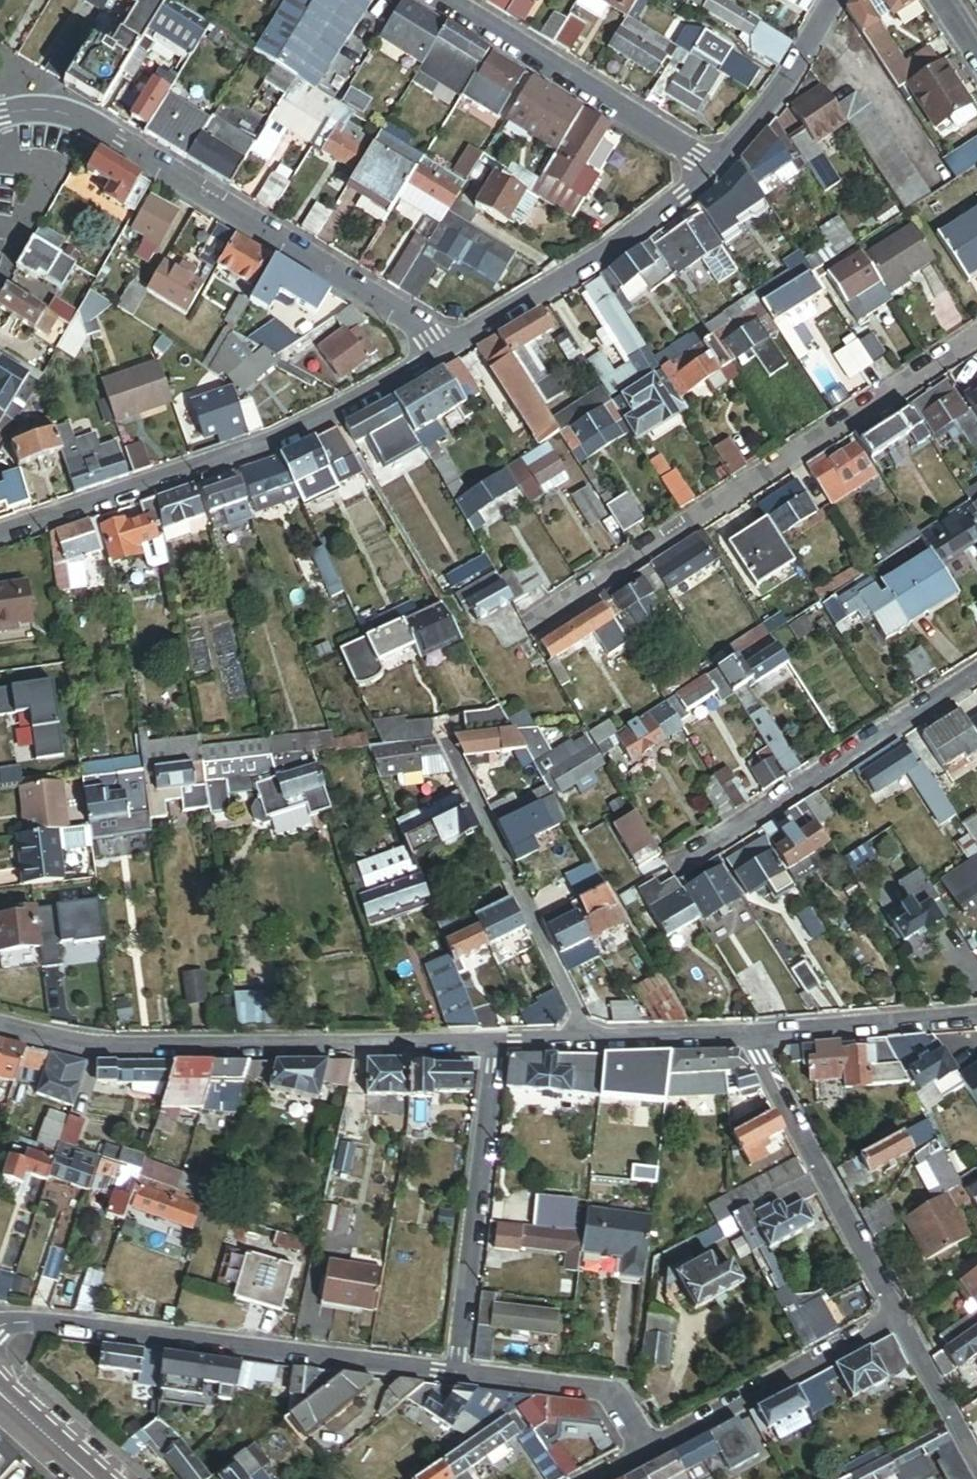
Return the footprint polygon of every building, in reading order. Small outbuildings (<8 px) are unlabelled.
[(167,1),(167,0),(121,0),(135,9),(133,14),(108,53),(90,41),(63,84),(101,107),(128,63),(167,1)] [(99,0),(82,0),(102,12),(106,5),(99,0)] [(119,5),(133,14),(135,9),(121,0),(119,5)] [(252,53),(274,66),(295,80),(296,79),(345,0),(285,0),(276,15),(252,53)] [(269,11),(276,15),(285,0),(275,0),(269,11)] [(296,79),(323,96),(383,0),(345,0),(296,79)] [(487,4),(494,8),(499,0),(490,0),(487,4)] [(514,0),(499,0),(494,8),(505,15),(514,0)] [(505,15),(522,25),(534,5),(528,1),(528,0),(514,0),(505,15)] [(576,5),(598,19),(606,6),(626,18),(627,18),(637,0),(579,0),(576,5)] [(647,0),(637,0),(627,18),(635,23),(649,1),(647,0)] [(789,46),(749,22),(750,20),(717,0),(692,0),(743,31),(740,36),(749,51),(776,68),(789,46)] [(816,0),(788,0),(787,2),(808,14),(816,0)] [(844,11),(896,92),(906,85),(937,65),(929,51),(904,67),(872,16),(865,6),(874,0),(850,0),(844,11)] [(887,6),(883,0),(874,0),(865,6),(872,16),(887,6)] [(887,6),(893,16),(918,0),(883,0),(887,6)] [(156,42),(161,35),(180,46),(193,54),(210,27),(167,1),(128,63),(139,70),(156,42)] [(446,26),(405,1),(381,39),(400,51),(410,35),(432,49),(446,26)] [(552,44),(566,21),(555,14),(541,37),(552,44)] [(566,21),(552,44),(568,54),(585,27),(569,17),(566,21)] [(678,52),(625,20),(608,48),(655,77),(666,59),(671,62),(678,52)] [(446,26),(432,49),(443,56),(445,52),(467,65),(462,73),(468,77),(472,79),(489,52),(446,26)] [(704,32),(684,29),(673,46),(679,50),(689,56),(704,32)] [(704,32),(689,56),(715,72),(718,69),(719,70),(729,55),(732,50),(704,32)] [(70,35),(46,73),(59,81),(82,43),(70,35)] [(180,46),(161,35),(156,42),(175,54),(180,46)] [(432,49),(410,35),(400,51),(422,65),(432,49)] [(443,56),(432,49),(422,65),(418,72),(461,98),(465,90),(461,88),(468,77),(462,73),(467,65),(445,52),(443,56)] [(524,74),(493,55),(475,83),(472,80),(465,90),(461,98),(495,120),(524,74)] [(744,64),(729,55),(719,70),(718,69),(715,72),(717,73),(725,78),(732,83),(744,64)] [(725,78),(717,73),(716,76),(690,59),(680,74),(668,67),(651,93),(663,101),(666,96),(694,114),(705,96),(711,100),(725,78)] [(937,65),(906,85),(933,127),(948,118),(950,121),(956,117),(954,114),(968,105),(941,62),(937,65)] [(732,83),(746,92),(758,73),(744,64),(732,83)] [(295,80),(274,66),(262,85),(284,98),(285,96),(295,80)] [(472,79),(468,77),(461,88),(465,90),(472,80),(472,79)] [(583,110),(534,81),(507,122),(556,152),(583,110)] [(166,98),(170,92),(165,90),(153,82),(130,118),(142,126),(147,119),(151,122),(166,98)] [(170,92),(175,84),(170,82),(165,90),(170,92)] [(806,131),(789,142),(808,172),(822,195),(841,183),(816,144),(845,126),(834,108),(823,90),(792,110),(806,131)] [(651,93),(646,102),(657,110),(663,101),(651,93)] [(854,95),(834,108),(845,126),(903,213),(928,197),(870,106),(854,95)] [(324,121),(285,96),(284,98),(264,130),(279,138),(284,129),(287,131),(309,144),(312,141),(324,121)] [(151,122),(144,133),(186,159),(208,125),(166,98),(151,122)] [(956,117),(950,121),(956,131),(976,118),(968,105),(954,114),(956,117)] [(354,116),(339,106),(329,121),(338,127),(325,149),(322,153),(352,171),(370,142),(360,136),(362,134),(353,129),(351,133),(346,129),(351,121),(354,116)] [(610,127),(583,110),(556,152),(538,182),(530,195),(538,200),(571,221),(597,177),(584,169),(610,127)] [(255,145),(212,119),(208,125),(186,159),(229,186),(250,153),(255,145)] [(789,142),(774,120),(739,161),(764,200),(808,172),(789,142)] [(324,121),(312,141),(315,143),(328,123),(324,121)] [(338,127),(329,121),(328,123),(315,143),(325,149),(338,127)] [(279,138),(281,140),(287,131),(284,129),(279,138)] [(281,140),(279,138),(264,130),(255,145),(250,153),(267,163),(281,140)] [(941,163),(953,182),(976,166),(976,140),(941,163)] [(315,143),(313,147),(322,153),(325,149),(315,143)] [(407,185),(415,172),(373,145),(349,185),(364,194),(391,211),(399,198),(407,185)] [(480,164),(483,158),(471,150),(455,175),(467,183),(470,178),(480,164)] [(488,150),(483,158),(480,164),(484,167),(492,153),(488,150)] [(150,184),(99,154),(88,172),(109,185),(103,196),(133,214),(150,184)] [(465,186),(423,160),(415,172),(407,185),(449,212),(455,203),(465,186)] [(484,167),(480,164),(470,178),(475,181),(484,167)] [(760,202),(736,165),(718,185),(695,204),(723,246),(737,237),(728,223),(760,202)] [(538,182),(511,168),(504,179),(525,192),(530,195),(538,182)] [(525,192),(504,179),(496,174),(475,207),(505,225),(507,221),(525,192)] [(255,202),(272,212),(288,186),(272,176),(255,202)] [(407,185),(399,198),(441,225),(448,214),(449,212),(407,185)] [(525,192),(507,221),(514,225),(519,226),(523,224),(538,200),(530,195),(525,192)] [(391,211),(364,194),(356,207),(383,224),(391,211)] [(152,248),(156,251),(177,215),(149,199),(131,231),(145,239),(134,258),(148,266),(153,256),(149,254),(152,248)] [(476,215),(455,203),(449,212),(448,214),(469,227),(476,215)] [(315,206),(301,230),(315,239),(330,215),(315,206)] [(839,222),(852,242),(863,236),(844,207),(834,213),(839,222)] [(937,236),(966,280),(976,272),(976,210),(937,236)] [(448,214),(441,225),(439,228),(427,247),(452,263),(453,263),(455,264),(457,261),(495,284),(513,255),(469,227),(448,214)] [(665,242),(659,232),(649,241),(672,277),(719,247),(699,218),(668,238),(668,239),(665,242)] [(423,241),(433,224),(426,219),(415,237),(423,241)] [(844,251),(854,245),(852,242),(839,222),(830,228),(842,247),(844,251)] [(415,237),(387,283),(400,291),(424,252),(427,247),(439,228),(433,224),(423,241),(415,237)] [(231,235),(218,226),(198,262),(211,270),(231,235)] [(934,260),(912,226),(862,258),(884,292),(905,279),(934,260)] [(64,241),(40,227),(31,241),(55,255),(64,241)] [(268,257),(235,237),(217,267),(250,288),(268,257)] [(55,255),(31,241),(15,269),(34,280),(36,276),(59,290),(73,266),(55,255)] [(672,277),(649,241),(609,271),(620,285),(637,275),(648,292),(672,277)] [(427,247),(424,252),(449,268),(452,263),(427,247)] [(837,256),(844,251),(842,247),(834,252),(837,256)] [(827,263),(837,256),(834,252),(833,250),(807,266),(811,272),(827,263)] [(424,252),(400,291),(414,300),(436,265),(448,272),(453,263),(452,263),(449,268),(424,252)] [(807,266),(799,253),(782,264),(788,273),(754,294),(761,305),(807,275),(811,272),(807,266)] [(862,258),(860,254),(832,271),(826,275),(857,324),(891,302),(887,296),(884,292),(862,258)] [(328,294),(273,260),(249,302),(267,313),(274,302),(285,309),(289,302),(314,317),(328,294)] [(826,275),(832,271),(827,263),(811,272),(817,281),(826,275)] [(176,272),(163,264),(146,294),(185,316),(202,287),(191,281),(195,274),(180,265),(176,272)] [(609,271),(600,275),(622,309),(648,292),(637,275),(620,285),(609,271)] [(817,281),(811,272),(807,275),(819,294),(823,291),(817,281)] [(976,277),(976,272),(966,280),(968,283),(976,277)] [(807,275),(761,305),(779,333),(796,360),(804,355),(789,332),(815,315),(806,302),(819,294),(807,275)] [(658,371),(645,350),(600,279),(585,289),(587,294),(582,297),(603,330),(596,334),(604,347),(611,343),(626,366),(614,374),(605,359),(602,355),(588,363),(591,368),(610,397),(640,378),(642,381),(658,371)] [(908,284),(905,279),(884,292),(887,296),(908,284)] [(132,319),(146,294),(129,284),(114,308),(132,319)] [(44,313),(3,290),(0,296),(0,313),(33,331),(41,318),(46,321),(49,315),(44,313)] [(110,305),(88,292),(76,312),(84,338),(98,333),(93,319),(110,305)] [(761,305),(754,294),(731,310),(737,320),(761,305)] [(234,328),(249,302),(239,297),(224,323),(226,324),(234,328)] [(68,326),(76,312),(52,299),(44,313),(49,315),(68,326)] [(729,365),(743,356),(748,363),(754,359),(768,380),(786,368),(768,340),(779,333),(761,305),(737,320),(710,337),(729,365)] [(364,322),(349,308),(333,319),(341,332),(318,347),(321,351),(319,353),(335,378),(362,362),(361,360),(370,355),(354,331),(364,322)] [(710,337),(737,320),(731,310),(704,327),(710,337)] [(89,352),(84,338),(76,312),(68,326),(59,343),(79,356),(89,352)] [(552,331),(539,312),(496,337),(541,409),(564,395),(553,377),(548,380),(526,347),(552,331)] [(696,346),(710,337),(704,327),(701,321),(686,331),(690,337),(696,346)] [(275,358),(299,342),(274,322),(248,339),(275,358)] [(231,332),(234,328),(226,324),(201,367),(208,372),(231,333),(231,332)] [(244,340),(231,333),(208,372),(216,378),(222,374),(233,387),(230,389),(234,400),(273,365),(277,369),(310,388),(315,380),(288,365),(276,358),(275,358),(244,340)] [(584,361),(566,334),(555,341),(568,363),(575,358),(579,365),(584,361)] [(872,335),(858,344),(871,365),(885,356),(872,335)] [(307,336),(299,342),(275,358),(276,358),(288,365),(314,344),(307,336)] [(541,409),(496,337),(477,349),(524,424),(531,420),(545,442),(557,434),(549,422),(541,409)] [(729,365),(710,337),(696,346),(676,358),(660,369),(661,370),(678,397),(729,365)] [(676,358),(696,346),(690,337),(670,349),(676,358)] [(216,378),(208,372),(201,367),(194,361),(189,363),(159,340),(152,349),(157,363),(158,368),(179,363),(219,394),(226,386),(216,378)] [(856,344),(845,352),(859,373),(870,366),(856,344)] [(660,369),(676,358),(670,349),(668,346),(652,356),(660,369)] [(833,359),(847,381),(858,374),(844,352),(833,359)] [(41,375),(0,353),(0,414),(12,421),(15,423),(41,375)] [(158,368),(157,363),(100,383),(114,423),(170,404),(158,368)] [(468,388),(453,363),(441,370),(457,395),(468,388)] [(457,395),(441,370),(391,399),(419,447),(434,472),(447,465),(431,438),(425,429),(463,405),(457,395)] [(686,410),(678,397),(661,370),(610,403),(627,430),(635,442),(686,410)] [(976,455),(976,421),(970,411),(966,414),(947,383),(913,405),(933,436),(953,422),(975,456),(976,455)] [(962,397),(970,411),(976,421),(976,387),(962,397)] [(567,428),(609,401),(601,389),(549,422),(557,434),(567,428)] [(171,406),(182,436),(213,426),(202,395),(171,406)] [(419,447),(391,399),(345,425),(355,446),(366,440),(382,468),(419,447)] [(236,405),(246,436),(261,431),(250,400),(236,405)] [(929,440),(904,401),(890,410),(895,418),(879,428),(874,421),(853,434),(870,461),(908,437),(915,448),(929,440)] [(568,430),(567,428),(557,434),(575,463),(627,430),(610,403),(568,430)] [(469,414),(463,405),(425,429),(431,438),(469,414)] [(698,407),(691,412),(698,424),(705,420),(698,407)] [(12,421),(0,414),(0,442),(12,421)] [(16,466),(60,452),(53,431),(51,427),(49,421),(48,419),(34,424),(36,430),(23,435),(13,438),(11,442),(12,445),(9,446),(16,466)] [(36,430),(34,424),(24,427),(22,430),(23,435),(36,430)] [(74,495),(126,477),(115,444),(96,450),(74,457),(71,447),(67,435),(73,433),(71,425),(53,431),(60,452),(74,495)] [(363,473),(337,429),(282,457),(300,497),(334,482),(336,486),(363,473)] [(912,451),(915,448),(908,437),(870,461),(873,465),(907,444),(912,451)] [(74,457),(96,450),(92,440),(71,447),(74,457)] [(729,478),(745,468),(727,441),(712,451),(729,478)] [(132,475),(148,469),(139,444),(123,449),(132,475)] [(546,447),(506,472),(527,505),(567,481),(546,447)] [(827,463),(822,454),(802,466),(828,507),(873,478),(854,447),(827,463)] [(300,497),(282,457),(240,470),(251,501),(257,513),(300,497)] [(679,510),(693,501),(674,472),(670,474),(659,457),(649,464),(679,510)] [(453,503),(474,489),(469,481),(461,487),(449,468),(436,476),(453,503)] [(30,509),(17,472),(10,474),(8,470),(1,472),(2,477),(0,477),(0,485),(1,487),(0,487),(0,506),(1,506),(3,512),(9,510),(11,516),(30,509)] [(252,520),(235,472),(199,484),(210,515),(222,511),(228,527),(252,520)] [(504,472),(454,506),(472,536),(485,528),(478,515),(515,490),(504,472)] [(474,489),(489,479),(484,472),(469,481),(474,489)] [(596,478),(588,483),(590,486),(601,504),(609,499),(596,478)] [(336,486),(334,482),(300,497),(304,505),(338,489),(336,486)] [(796,482),(757,507),(764,520),(776,539),(816,514),(796,482)] [(204,517),(194,486),(157,498),(163,530),(187,522),(204,517)] [(590,486),(570,498),(590,528),(609,516),(604,508),(601,504),(590,486)] [(972,507),(976,504),(976,486),(964,494),(972,507)] [(609,516),(621,535),(643,521),(625,495),(604,508),(609,516)] [(163,530),(157,498),(139,504),(145,519),(125,526),(123,521),(98,529),(106,551),(111,565),(144,554),(166,547),(164,541),(163,530)] [(973,509),(966,514),(964,511),(925,536),(920,539),(929,553),(939,568),(976,543),(976,515),(973,509)] [(98,529),(95,519),(89,521),(99,552),(106,551),(98,529)] [(776,539),(764,520),(726,545),(753,588),(768,579),(787,567),(792,564),(776,539)] [(99,552),(89,521),(50,534),(55,566),(81,558),(99,552)] [(190,532),(187,522),(163,530),(164,541),(190,532)] [(915,530),(911,525),(880,545),(889,559),(920,539),(917,534),(915,530)] [(920,539),(925,536),(922,531),(917,534),(920,539)] [(701,532),(649,565),(663,588),(666,593),(719,559),(701,532)] [(328,588),(340,583),(321,541),(315,544),(317,550),(312,552),(328,588)] [(169,564),(166,547),(144,554),(148,567),(153,569),(169,564)] [(939,568),(929,553),(878,586),(905,627),(926,614),(923,608),(953,589),(939,568)] [(81,558),(55,566),(58,591),(86,588),(81,558)] [(491,570),(486,560),(457,576),(463,586),(491,570)] [(497,579),(511,603),(512,605),(542,587),(527,561),(497,579)] [(869,571),(863,562),(827,584),(833,593),(857,577),(858,578),(869,571)] [(649,565),(597,598),(622,637),(632,631),(622,614),(627,611),(636,625),(653,613),(644,600),(663,588),(649,565)] [(787,567),(768,579),(772,584),(791,572),(787,567)] [(834,629),(856,614),(862,622),(869,618),(872,623),(884,642),(905,628),(905,627),(878,586),(869,571),(858,578),(818,604),(834,629)] [(497,579),(495,575),(454,598),(460,608),(466,605),(476,623),(511,603),(497,579)] [(449,581),(454,590),(463,586),(457,576),(449,581)] [(833,593),(827,584),(813,593),(819,602),(833,593)] [(0,588),(0,629),(31,625),(25,585),(0,588)] [(956,594),(953,589),(923,608),(926,614),(956,594)] [(129,597),(120,599),(123,622),(132,621),(129,597)] [(597,598),(534,639),(540,649),(541,648),(550,662),(601,629),(616,651),(627,644),(622,637),(597,598)] [(460,640),(440,605),(410,619),(402,622),(415,648),(420,658),(460,640)] [(967,612),(976,627),(976,606),(967,612)] [(402,622),(410,619),(407,610),(383,621),(362,630),(366,638),(402,622)] [(362,630),(383,621),(379,612),(358,622),(362,630)] [(762,627),(767,635),(785,624),(779,616),(762,627)] [(865,627),(872,623),(869,618),(862,622),(865,627)] [(415,648),(402,622),(366,638),(378,664),(415,648)] [(809,632),(802,622),(790,629),(797,639),(809,632)] [(767,635),(762,627),(726,650),(733,660),(768,637),(767,635)] [(786,665),(768,637),(733,660),(728,663),(716,671),(731,694),(745,686),(747,689),(786,665)] [(378,664),(366,638),(339,649),(355,685),(359,685),(364,684),(370,682),(378,677),(381,672),(378,664)] [(934,671),(921,649),(901,661),(915,683),(934,671)] [(728,663),(733,660),(726,650),(721,653),(728,663)] [(682,692),(716,671),(708,659),(675,681),(682,692)] [(558,664),(550,669),(558,683),(566,679),(558,664)] [(731,694),(716,671),(682,692),(674,698),(680,709),(671,714),(678,724),(687,718),(684,714),(715,695),(719,702),(731,694)] [(663,692),(658,694),(662,700),(665,704),(674,698),(682,692),(675,681),(661,689),(663,692)] [(53,683),(0,691),(0,718),(30,713),(37,761),(64,757),(53,683)] [(761,710),(747,689),(745,686),(731,694),(747,719),(761,710)] [(674,698),(665,704),(671,714),(680,709),(674,698)] [(616,735),(596,748),(602,757),(618,746),(629,763),(681,730),(678,724),(671,714),(665,704),(660,707),(616,735)] [(515,733),(499,705),(484,714),(464,715),(466,738),(515,733)] [(799,770),(761,710),(747,719),(768,752),(785,779),(799,770)] [(968,726),(960,713),(923,736),(947,774),(976,754),(976,740),(968,726)] [(413,742),(404,723),(402,718),(372,722),(382,745),(413,742)] [(968,726),(976,740),(976,720),(968,726)] [(404,723),(413,742),(432,741),(430,721),(404,723)] [(203,766),(199,748),(198,739),(147,744),(145,723),(137,724),(141,749),(142,757),(144,773),(203,766)] [(609,723),(589,736),(596,748),(616,735),(609,723)] [(537,731),(515,733),(533,765),(542,781),(551,776),(562,795),(574,788),(580,797),(599,786),(592,776),(604,768),(586,740),(554,759),(537,731)] [(515,733),(466,738),(452,739),(462,757),(515,753),(517,756),(515,757),(523,770),(533,765),(515,733)] [(332,737),(330,734),(297,737),(302,754),(311,753),(337,751),(332,737)] [(357,734),(332,737),(337,751),(361,748),(357,734)] [(297,737),(267,740),(270,751),(271,758),(302,754),(297,737)] [(905,748),(899,740),(860,765),(865,774),(877,793),(907,774),(941,827),(956,817),(910,745),(905,748)] [(413,742),(382,745),(368,747),(380,778),(387,776),(421,773),(420,762),(441,760),(432,741),(413,742)] [(203,766),(247,760),(246,753),(245,743),(199,748),(203,766)] [(81,764),(142,757),(141,749),(80,756),(81,764)] [(257,759),(271,758),(270,751),(246,753),(247,760),(257,759)] [(785,779),(768,752),(746,766),(764,793),(785,779)] [(330,809),(311,753),(302,754),(271,758),(257,759),(259,772),(257,792),(255,802),(250,810),(254,821),(263,825),(270,823),(268,817),(306,805),(310,815),(330,809)] [(124,776),(144,773),(142,757),(81,764),(83,780),(101,778),(119,776),(124,776)] [(259,772),(257,759),(247,760),(203,766),(209,815),(230,811),(228,795),(257,792),(259,772)] [(865,774),(860,765),(854,769),(859,778),(865,774)] [(203,766),(144,773),(145,790),(148,815),(150,826),(161,825),(159,807),(195,803),(196,814),(202,813),(203,825),(210,824),(209,815),(203,766)] [(726,770),(713,778),(714,779),(729,802),(734,811),(747,803),(726,770)] [(145,790),(144,773),(124,776),(124,781),(126,792),(145,790)] [(10,789),(9,775),(0,776),(0,788),(0,790),(10,789)] [(119,776),(101,778),(103,793),(107,792),(107,796),(123,794),(126,794),(126,792),(124,781),(120,782),(119,776)] [(103,793),(101,778),(83,780),(88,822),(126,818),(123,794),(107,796),(107,792),(103,793)] [(716,811),(729,802),(714,779),(701,787),(716,811)] [(67,831),(61,783),(19,788),(25,836),(56,833),(67,831)] [(520,813),(552,797),(546,788),(516,803),(520,813)] [(148,815),(145,790),(126,792),(126,794),(123,794),(126,818),(148,815)] [(396,820),(404,839),(466,811),(458,792),(431,804),(429,801),(421,804),(423,808),(396,820)] [(833,818),(817,793),(803,802),(819,826),(833,818)] [(513,796),(488,808),(496,824),(509,818),(520,813),(516,803),(513,796)] [(531,839),(566,822),(552,797),(520,813),(509,818),(522,844),(531,839)] [(819,826),(803,802),(762,828),(768,838),(776,851),(795,881),(819,866),(812,856),(831,845),(819,826)] [(404,839),(412,860),(429,852),(440,847),(445,845),(446,848),(449,848),(458,845),(460,841),(458,839),(476,831),(466,811),(404,839)] [(659,856),(633,814),(612,827),(638,869),(659,856)] [(961,826),(976,851),(976,815),(961,826)] [(509,818),(496,824),(515,863),(538,852),(531,839),(522,844),(509,818)] [(25,836),(17,837),(23,887),(62,882),(56,833),(25,836)] [(776,851),(768,838),(727,863),(748,896),(759,889),(763,886),(772,899),(788,889),(768,857),(776,851)] [(873,859),(864,846),(841,861),(849,874),(873,859)] [(442,852),(440,847),(429,852),(431,856),(442,852)] [(405,849),(350,869),(370,932),(431,908),(416,868),(413,869),(405,849)] [(941,880),(949,893),(967,881),(972,888),(976,885),(976,856),(941,880)] [(718,857),(676,883),(681,890),(699,919),(703,917),(705,921),(719,913),(722,918),(728,915),(724,909),(743,898),(718,857)] [(938,900),(919,870),(875,898),(889,920),(901,912),(900,910),(910,904),(911,905),(924,896),(930,905),(938,900)] [(605,887),(599,877),(572,891),(577,902),(605,887)] [(972,888),(967,881),(949,893),(955,901),(954,901),(963,916),(976,907),(976,885),(972,888)] [(699,919),(681,890),(666,900),(655,882),(638,892),(666,939),(699,919)] [(763,886),(759,889),(770,906),(791,893),(788,889),(772,899),(763,886)] [(626,923),(605,887),(577,902),(569,906),(588,942),(626,923)] [(930,905),(924,896),(911,905),(910,904),(900,910),(901,912),(889,920),(904,943),(922,931),(925,935),(942,924),(930,905)] [(524,930),(510,900),(474,918),(488,947),(494,945),(524,930)] [(104,941),(99,902),(35,911),(40,951),(42,970),(62,967),(59,945),(74,943),(74,945),(104,941)] [(453,903),(433,913),(441,934),(463,923),(453,903)] [(588,942),(569,906),(542,919),(560,956),(568,973),(598,958),(588,942)] [(963,916),(965,919),(976,912),(976,907),(963,916)] [(40,951),(35,911),(13,914),(14,919),(0,921),(0,956),(40,951)] [(463,923),(441,934),(450,956),(458,976),(466,973),(460,961),(488,947),(474,918),(463,923)] [(494,945),(488,947),(492,956),(498,953),(494,945)] [(458,976),(450,956),(426,966),(440,999),(449,1030),(479,1030),(458,976)] [(805,961),(790,970),(806,995),(820,986),(805,961)] [(203,976),(185,978),(188,1007),(206,1005),(203,976)] [(686,1022),(667,991),(652,996),(652,997),(661,1023),(686,1022)] [(274,994),(233,995),(237,1024),(275,1023),(274,994)] [(652,997),(629,1004),(642,1024),(661,1023),(652,997)] [(610,1005),(613,1024),(642,1024),(629,1004),(610,1005)] [(931,1046),(925,1036),(885,1039),(903,1075),(909,1072),(919,1090),(934,1082),(936,1085),(955,1073),(949,1063),(936,1043),(931,1046)] [(903,1075),(885,1039),(865,1041),(866,1051),(843,1053),(838,1049),(838,1043),(785,1047),(781,1055),(792,1055),(792,1062),(809,1061),(811,1082),(844,1080),(845,1089),(908,1084),(903,1075)] [(14,1082),(22,1062),(26,1049),(0,1043),(0,1079),(14,1082)] [(88,1063),(26,1049),(22,1062),(47,1068),(36,1095),(72,1107),(88,1063)] [(727,1072),(725,1053),(671,1054),(666,1095),(676,1096),(680,1082),(727,1081),(727,1072)] [(740,1053),(725,1053),(727,1072),(736,1072),(736,1080),(738,1096),(742,1099),(757,1096),(758,1092),(761,1092),(740,1053)] [(666,1095),(671,1054),(605,1056),(600,1097),(600,1103),(629,1106),(630,1100),(665,1104),(666,1095)] [(605,1056),(509,1058),(505,1092),(600,1097),(605,1056)] [(410,1060),(409,1099),(433,1098),(433,1093),(469,1093),(468,1070),(479,1070),(480,1059),(410,1060)] [(366,1099),(409,1099),(410,1060),(354,1061),(349,1083),(348,1087),(366,1087),(366,1099)] [(349,1083),(354,1061),(250,1062),(246,1074),(272,1081),(271,1086),(318,1099),(322,1084),(349,1083)] [(176,1062),(102,1063),(98,1080),(100,1085),(114,1085),(115,1086),(134,1086),(134,1094),(159,1098),(163,1086),(168,1086),(176,1062)] [(176,1062),(168,1086),(152,1134),(157,1135),(171,1139),(182,1107),(199,1110),(211,1062),(176,1062)] [(250,1062),(211,1062),(199,1110),(199,1112),(205,1111),(235,1114),(246,1074),(250,1062)] [(960,1079),(976,1104),(976,1068),(960,1079)] [(736,1072),(727,1072),(727,1081),(736,1080),(736,1072)] [(356,1099),(366,1099),(366,1087),(348,1087),(346,1094),(356,1097),(356,1099)] [(773,1114),(768,1106),(730,1127),(731,1137),(733,1136),(773,1114)] [(343,1113),(337,1137),(359,1142),(364,1117),(343,1113)] [(783,1133),(773,1114),(733,1136),(743,1154),(750,1168),(767,1158),(760,1145),(783,1133)] [(82,1122),(68,1117),(59,1142),(73,1147),(82,1122)] [(470,1139),(472,1122),(443,1118),(441,1135),(470,1139)] [(55,1150),(63,1126),(44,1119),(35,1144),(44,1147),(55,1150)] [(930,1145),(938,1141),(927,1120),(904,1133),(913,1151),(915,1150),(928,1143),(930,1145)] [(913,1151),(904,1133),(861,1157),(870,1174),(913,1151)] [(147,1149),(150,1138),(144,1136),(140,1147),(147,1149)] [(30,1142),(17,1138),(10,1159),(22,1164),(26,1153),(30,1142)] [(959,1180),(938,1141),(930,1145),(917,1153),(923,1165),(916,1169),(934,1201),(945,1195),(961,1185),(959,1180)] [(35,1144),(30,1142),(26,1153),(40,1157),(44,1147),(35,1144)] [(917,1153),(930,1145),(928,1143),(915,1150),(917,1153)] [(76,1151),(58,1145),(57,1151),(47,1178),(88,1192),(96,1169),(86,1165),(88,1161),(74,1156),(76,1151)] [(22,1164),(10,1159),(3,1179),(22,1185),(26,1175),(46,1182),(47,1178),(57,1151),(55,1150),(44,1147),(40,1157),(26,1153),(22,1164)] [(101,1161),(128,1170),(139,1174),(143,1162),(143,1161),(106,1148),(101,1161)] [(99,1159),(76,1151),(74,1156),(88,1161),(86,1165),(96,1169),(99,1159)] [(870,1174),(861,1157),(837,1170),(850,1195),(874,1182),(870,1174)] [(797,1160),(734,1193),(744,1212),(749,1209),(772,1196),(807,1178),(797,1160)] [(178,1192),(183,1174),(143,1162),(139,1174),(137,1180),(142,1181),(178,1192)] [(122,1222),(128,1207),(137,1180),(139,1174),(128,1170),(126,1175),(100,1166),(92,1190),(89,1197),(107,1203),(109,1196),(114,1197),(107,1217),(122,1222)] [(656,1184),(658,1171),(623,1166),(621,1179),(656,1184)] [(959,1180),(961,1185),(976,1209),(976,1169),(959,1180)] [(210,1201),(215,1184),(183,1174),(178,1192),(183,1193),(210,1201)] [(817,1197),(807,1178),(772,1196),(777,1205),(779,1209),(783,1207),(786,1213),(802,1205),(817,1197)] [(133,1209),(133,1208),(142,1181),(137,1180),(128,1207),(133,1209)] [(182,1199),(183,1193),(178,1192),(142,1181),(133,1208),(192,1230),(200,1208),(186,1205),(187,1200),(182,1199)] [(744,1212),(734,1193),(724,1198),(734,1217),(744,1212)] [(969,1239),(945,1195),(934,1201),(904,1219),(927,1261),(969,1239)] [(537,1198),(534,1228),(569,1231),(572,1201),(537,1198)] [(897,1224),(885,1201),(861,1215),(874,1238),(897,1224)] [(341,1208),(323,1204),(317,1229),(335,1233),(341,1208)] [(777,1205),(754,1217),(759,1227),(776,1218),(773,1213),(779,1209),(777,1205)] [(805,1212),(802,1205),(786,1213),(776,1218),(759,1227),(758,1228),(769,1250),(813,1227),(809,1219),(814,1217),(810,1209),(805,1212)] [(783,1207),(779,1209),(773,1213),(776,1218),(786,1213),(783,1207)] [(359,1212),(341,1208),(335,1233),(354,1237),(359,1212)] [(652,1219),(586,1209),(581,1235),(580,1254),(623,1260),(620,1278),(644,1281),(652,1219)] [(744,1212),(734,1217),(733,1217),(739,1231),(742,1236),(758,1228),(759,1227),(754,1217),(749,1209),(744,1212)] [(739,1231),(733,1217),(718,1225),(725,1238),(739,1231)] [(565,1269),(578,1270),(580,1254),(581,1235),(497,1228),(495,1250),(519,1252),(520,1246),(566,1251),(565,1269)] [(719,1245),(711,1229),(695,1237),(703,1253),(719,1245)] [(273,1244),(312,1255),(315,1243),(277,1232),(273,1244)] [(53,1248),(43,1278),(60,1283),(69,1253),(53,1248)] [(300,1268),(252,1255),(239,1300),(287,1313),(300,1268)] [(790,1290),(772,1255),(765,1258),(784,1293),(790,1290)] [(739,1293),(729,1270),(724,1272),(723,1269),(713,1273),(708,1261),(673,1276),(689,1314),(739,1293)] [(377,1313),(384,1271),(329,1262),(322,1303),(361,1310),(377,1313)] [(105,1276),(91,1271),(78,1312),(93,1314),(105,1276)] [(16,1278),(0,1272),(0,1273),(0,1303),(7,1304),(7,1303),(16,1278)] [(956,1287),(967,1303),(965,1311),(970,1318),(940,1339),(947,1349),(976,1329),(976,1328),(976,1272),(956,1287)] [(869,1293),(863,1282),(853,1287),(859,1299),(869,1293)] [(817,1294),(795,1298),(797,1303),(801,1311),(821,1301),(823,1303),(827,1301),(822,1291),(817,1294)] [(478,1328),(512,1332),(511,1337),(530,1340),(531,1333),(555,1336),(557,1315),(493,1308),(494,1296),(482,1294),(478,1328)] [(795,1298),(780,1306),(782,1311),(797,1303),(795,1298)] [(782,1311),(803,1351),(838,1333),(823,1303),(821,1301),(801,1311),(797,1303),(782,1311)] [(361,1310),(322,1303),(321,1309),(360,1315),(361,1310)] [(658,1319),(647,1317),(641,1366),(668,1369),(672,1337),(656,1335),(658,1319)] [(933,1358),(944,1379),(976,1356),(976,1330),(976,1329),(947,1349),(933,1358)] [(892,1337),(796,1389),(807,1410),(812,1419),(835,1407),(824,1388),(840,1379),(853,1401),(888,1382),(887,1380),(879,1365),(901,1353),(892,1337)] [(165,1353),(102,1346),(99,1369),(141,1374),(139,1385),(160,1387),(162,1377),(165,1353)] [(207,1358),(165,1353),(162,1377),(204,1383),(207,1358)] [(909,1368),(901,1353),(879,1365),(887,1380),(909,1368)] [(226,1361),(207,1358),(204,1383),(223,1385),(226,1361)] [(240,1363),(226,1361),(223,1385),(237,1387),(240,1363)] [(277,1367),(240,1363),(237,1387),(236,1389),(274,1394),(277,1367)] [(343,1375),(295,1369),(288,1417),(290,1416),(343,1375)] [(371,1378),(343,1375),(290,1416),(307,1438),(324,1425),(321,1420),(372,1382),(371,1378)] [(424,1385),(389,1381),(388,1388),(387,1393),(399,1405),(406,1399),(424,1385)] [(160,1387),(139,1385),(137,1401),(158,1404),(160,1387)] [(536,1398),(424,1385),(406,1399),(457,1436),(469,1444),(474,1441),(517,1412),(536,1398)] [(387,1393),(388,1388),(378,1414),(382,1419),(399,1405),(387,1393)] [(807,1410),(796,1389),(749,1415),(760,1436),(807,1410)] [(536,1398),(517,1412),(563,1478),(565,1478),(577,1473),(558,1444),(550,1450),(547,1445),(558,1438),(560,1422),(604,1427),(589,1405),(536,1398)] [(517,1412),(474,1441),(486,1459),(491,1467),(506,1456),(501,1448),(519,1437),(547,1478),(563,1478),(517,1412)] [(760,1436),(749,1415),(727,1427),(731,1434),(743,1427),(753,1445),(762,1440),(760,1436)] [(290,1416),(288,1417),(284,1420),(301,1442),(307,1438),(290,1416)] [(121,1448),(130,1459),(146,1446),(151,1441),(164,1457),(182,1478),(209,1478),(211,1478),(192,1455),(157,1419),(121,1448)] [(943,1429),(888,1458),(898,1477),(899,1478),(913,1478),(906,1467),(936,1452),(941,1461),(956,1453),(943,1429)] [(617,1451),(605,1434),(594,1441),(605,1457),(617,1451)] [(717,1440),(714,1434),(672,1456),(683,1475),(720,1455),(713,1442),(717,1440)] [(437,1449),(450,1458),(469,1444),(457,1436),(451,1444),(444,1439),(437,1449)] [(0,1441),(0,1478),(1,1478),(20,1459),(0,1441)] [(164,1457),(151,1441),(146,1446),(159,1461),(164,1457)] [(442,1463),(452,1478),(457,1478),(466,1473),(473,1468),(486,1459),(474,1441),(469,1444),(450,1458),(442,1463)] [(431,1456),(442,1463),(450,1458),(437,1449),(431,1456)] [(841,1471),(845,1478),(847,1478),(888,1458),(883,1449),(841,1471)] [(211,1478),(212,1478),(251,1478),(262,1471),(246,1450),(211,1478)] [(672,1456),(641,1473),(644,1478),(685,1478),(683,1475),(672,1456)] [(888,1458),(847,1478),(894,1478),(898,1477),(888,1458)] [(420,1478),(452,1478),(442,1463),(420,1478)] [(473,1468),(466,1473),(469,1478),(476,1473),(473,1468)] [(262,1471),(251,1478),(268,1478),(262,1471)]
